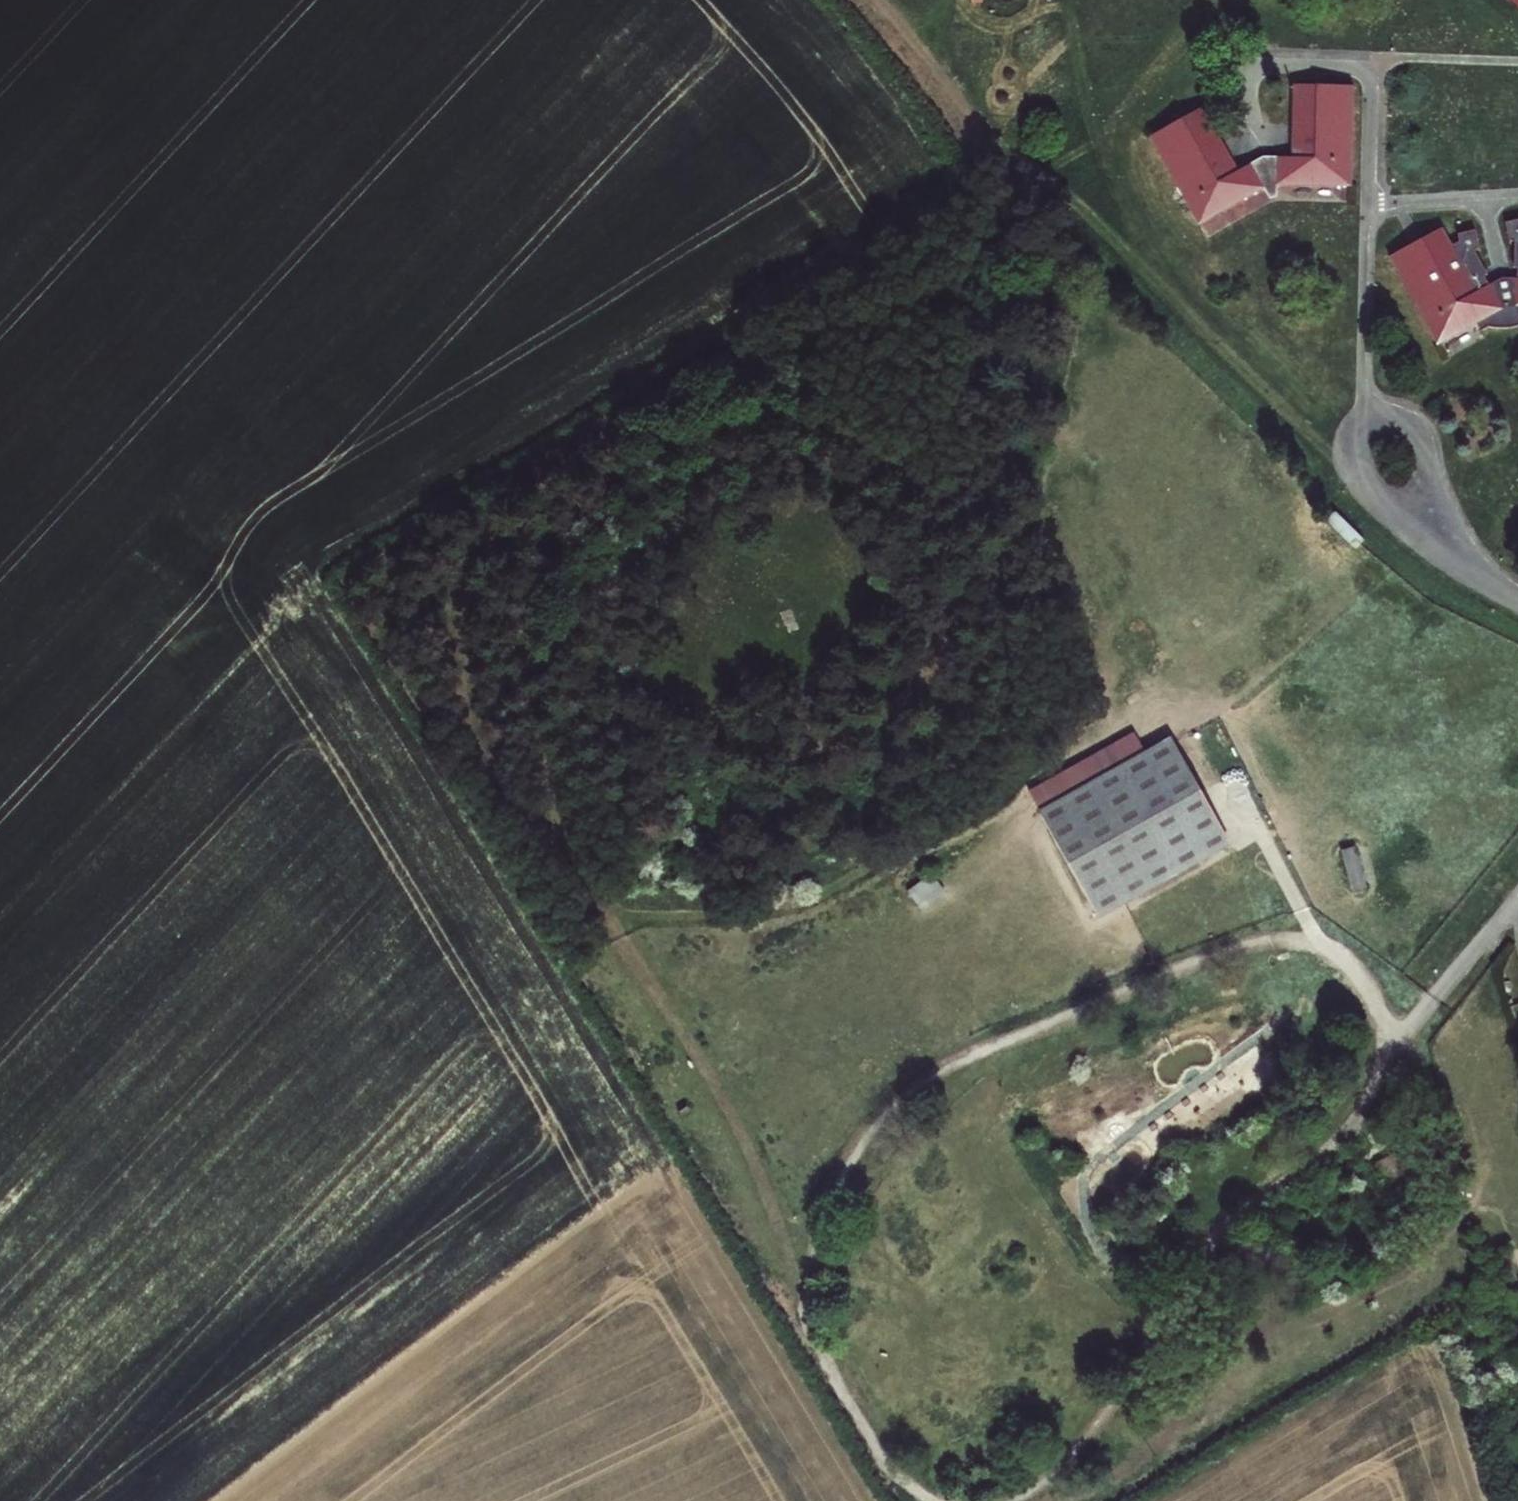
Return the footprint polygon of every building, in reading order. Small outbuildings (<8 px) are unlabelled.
[(1239,174),(1213,126),(1163,158),(1200,226),(1252,199),(1293,186),(1352,188),(1355,88),(1296,87),(1294,159),(1277,158),(1267,160),(1259,163),(1239,174)] [(1152,138),(1163,158),(1213,126),(1205,110),(1152,138)] [(1506,224),(1511,245),(1515,245),(1514,269),(1517,269),(1517,279),(1508,279),(1499,282),(1490,286),(1485,278),(1489,277),(1478,255),(1483,253),(1478,231),(1459,234),(1461,243),(1453,247),(1444,229),(1391,256),(1436,345),(1475,325),(1480,334),(1488,330),(1499,329),(1513,327),(1517,325),(1517,221),(1506,224)] [(1177,740),(1047,813),(1108,921),(1237,847),(1177,740)] [(931,872),(906,891),(921,912),(946,893),(931,872)]
